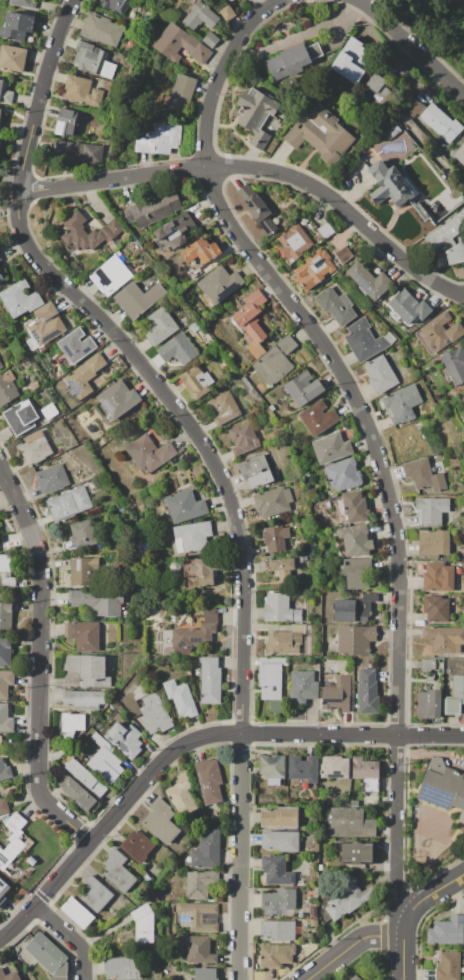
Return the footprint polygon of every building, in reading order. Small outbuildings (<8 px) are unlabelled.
[(9,4),(10,0),(37,0),(35,9),(9,4)] [(102,2),(99,0),(132,0),(121,16),(111,9),(110,11),(100,5),(102,2)] [(185,2),(187,0),(200,0),(199,1),(192,9),(185,2)] [(182,21),(192,9),(199,1),(203,4),(205,3),(210,7),(208,9),(220,19),(210,30),(200,21),(192,30),(182,21)] [(218,10),(227,4),(235,15),(225,22),(218,10)] [(24,42),(0,37),(0,33),(2,26),(5,26),(8,11),(21,13),(21,11),(32,13),(32,16),(36,16),(32,33),(26,31),(24,42)] [(89,11),(110,20),(110,22),(123,28),(114,48),(94,39),(94,41),(79,34),(89,11)] [(171,21),(212,51),(197,71),(181,59),(177,64),(152,46),(171,21)] [(201,39),(209,30),(220,39),(212,48),(201,39)] [(330,67),(351,35),(362,43),(360,45),(376,56),(356,85),(330,67)] [(265,60),(280,54),(278,52),(304,41),(307,46),(318,42),(323,55),(311,60),(312,62),(302,66),(303,69),(288,76),(287,75),(274,81),(265,60)] [(86,43),(94,46),(108,52),(105,59),(116,64),(110,79),(99,74),(97,79),(75,70),(77,66),(71,64),(76,53),(81,55),(86,43)] [(23,72),(0,67),(0,53),(2,44),(28,49),(23,72)] [(375,71),(388,80),(386,82),(395,89),(393,92),(396,94),(386,106),(380,101),(374,108),(367,102),(372,95),(366,91),(369,88),(365,85),(375,71)] [(178,73),(197,79),(185,116),(158,107),(162,94),(170,97),(178,73)] [(67,74),(91,80),(87,93),(90,94),(92,87),(103,90),(99,107),(61,97),(67,74)] [(11,105),(0,103),(0,79),(7,80),(5,90),(13,92),(11,105)] [(252,87),(263,94),(264,92),(274,97),(273,99),(280,103),(273,115),(281,119),(263,152),(248,143),(254,132),(236,121),(240,114),(237,112),(241,106),(236,104),(244,90),(249,92),(252,87)] [(419,115),(416,112),(412,117),(401,107),(412,96),(427,106),(419,115)] [(431,101),(452,120),(454,118),(463,127),(448,144),(418,117),(419,115),(427,106),(431,101)] [(318,103),(338,119),(336,121),(356,138),(331,167),(318,157),(321,153),(305,139),(296,149),(283,138),(295,125),(300,129),(307,120),(305,118),(318,103)] [(60,107),(81,112),(77,128),(75,128),(72,137),(54,133),(54,131),(52,130),(55,116),(58,117),(60,107)] [(383,130),(393,122),(400,130),(390,139),(383,130)] [(155,123),(181,125),(179,145),(177,145),(177,149),(171,148),(170,154),(134,151),(136,130),(154,132),(155,123)] [(451,155),(463,139),(463,166),(451,155)] [(53,140),(103,145),(101,165),(51,159),(53,140)] [(367,169),(381,158),(389,168),(394,164),(402,175),(400,176),(415,194),(398,208),(389,196),(376,206),(367,195),(380,185),(367,169)] [(247,182),(254,192),(255,191),(267,206),(266,207),(271,212),(267,215),(277,227),(268,235),(234,193),(247,182)] [(139,229),(135,220),(129,223),(123,211),(129,208),(129,207),(142,200),(144,203),(174,189),(182,206),(173,210),(174,212),(139,229)] [(423,236),(463,205),(463,229),(463,262),(448,265),(442,241),(432,249),(423,236)] [(61,222),(78,209),(86,219),(82,223),(85,227),(84,228),(88,233),(95,228),(97,231),(100,230),(106,238),(86,253),(80,246),(72,252),(60,237),(68,230),(61,222)] [(153,232),(185,210),(195,225),(182,233),(187,240),(172,250),(170,246),(162,251),(156,241),(158,239),(153,232)] [(100,230),(115,217),(124,228),(108,241),(106,238),(100,230)] [(316,229),(326,221),(333,231),(324,239),(316,229)] [(297,222),(315,244),(308,249),(307,248),(302,252),(303,253),(289,265),(277,250),(283,245),(277,238),(297,222)] [(141,238),(145,234),(150,240),(146,243),(141,238)] [(180,251),(203,235),(210,245),(214,241),(222,253),(191,274),(184,265),(188,262),(180,251)] [(111,242),(116,238),(120,244),(116,247),(111,242)] [(334,253),(344,245),(353,256),(343,264),(334,253)] [(295,269),(303,262),(302,261),(319,247),(321,250),(323,248),(331,258),(329,260),(336,268),(307,291),(301,283),(298,285),(293,279),(299,274),(295,269)] [(89,275),(114,254),(133,276),(107,297),(89,275)] [(346,271),(358,260),(375,277),(382,270),(394,282),(384,291),(386,293),(376,302),(367,293),(364,296),(355,286),(357,284),(346,271)] [(196,283),(221,263),(229,274),(236,269),(245,281),(211,308),(200,295),(203,293),(196,283)] [(4,314),(0,307),(0,301),(2,300),(0,297),(0,293),(23,278),(29,287),(24,290),(27,296),(36,290),(44,303),(29,312),(28,309),(13,318),(9,311),(4,314)] [(113,297),(133,281),(144,293),(157,282),(166,292),(133,320),(113,297)] [(313,297),(329,286),(337,297),(344,292),(353,305),(350,307),(357,316),(341,328),(328,310),(325,312),(313,297)] [(387,303),(404,287),(415,300),(415,301),(417,304),(422,299),(432,310),(421,320),(417,315),(407,324),(387,303)] [(229,317),(250,301),(247,297),(258,289),(267,301),(259,307),(262,310),(255,315),(259,320),(257,323),(268,337),(260,343),(266,351),(255,360),(244,346),(253,340),(247,332),(243,335),(229,317)] [(33,311),(51,300),(58,312),(56,313),(66,329),(31,350),(26,340),(31,337),(24,326),(37,318),(33,311)] [(154,347),(144,333),(151,328),(143,318),(161,305),(178,328),(154,347)] [(458,322),(463,328),(463,336),(431,355),(414,331),(444,309),(451,318),(442,325),(445,330),(458,322)] [(346,328),(363,315),(370,326),(368,328),(374,339),(382,335),(383,337),(390,344),(359,362),(343,337),(349,333),(346,328)] [(187,325),(193,321),(199,329),(193,333),(187,325)] [(55,342),(78,325),(85,334),(79,338),(81,341),(89,336),(97,347),(68,368),(64,363),(60,366),(53,358),(62,352),(55,342)] [(156,350),(181,331),(199,354),(183,366),(175,355),(165,362),(156,350)] [(383,337),(389,332),(396,339),(390,344),(383,337)] [(274,333),(277,336),(271,342),(268,338),(274,333)] [(276,343),(288,333),(298,345),(286,355),(276,343)] [(251,366),(275,345),(294,367),(270,388),(251,366)] [(462,346),(463,350),(463,382),(454,386),(440,356),(462,346)] [(63,377),(99,351),(107,363),(94,372),(96,374),(87,381),(93,389),(76,401),(72,396),(69,398),(64,392),(67,389),(65,386),(68,384),(63,377)] [(382,354),(399,382),(377,395),(367,378),(370,376),(363,365),(382,354)] [(178,376),(195,363),(202,374),(206,371),(214,382),(209,385),(212,388),(196,400),(178,376)] [(279,388),(307,370),(312,378),(308,381),(310,383),(318,378),(325,389),(299,407),(290,395),(288,396),(286,394),(284,395),(279,388)] [(19,395),(0,406),(0,375),(4,372),(8,379),(10,378),(17,390),(16,391),(19,395)] [(96,397),(121,379),(129,390),(133,388),(141,400),(108,424),(95,405),(99,402),(96,397)] [(381,398),(414,383),(422,401),(410,407),(415,418),(394,427),(381,398)] [(209,399),(215,396),(214,394),(224,390),(225,391),(229,389),(241,415),(217,427),(213,418),(217,416),(209,399)] [(1,413),(21,401),(22,403),(28,399),(39,417),(32,421),(35,425),(14,438),(7,425),(8,424),(1,413)] [(314,436),(299,414),(321,399),(327,407),(322,410),(324,413),(333,407),(340,418),(314,436)] [(40,410),(52,402),(58,412),(46,420),(40,410)] [(267,406),(272,403),(275,409),(271,412),(267,406)] [(226,429),(249,420),(256,438),(258,438),(261,446),(234,457),(231,447),(233,446),(226,429)] [(40,429),(53,453),(28,467),(17,447),(26,442),(24,438),(40,429)] [(320,465),(312,441),(326,437),(325,435),(340,430),(344,441),(349,439),(354,453),(320,465)] [(124,447),(145,432),(157,448),(169,440),(178,452),(145,476),(124,447)] [(237,464),(263,453),(274,480),(249,490),(246,483),(245,483),(237,464)] [(325,466),(353,456),(356,464),(355,464),(357,471),(359,470),(364,484),(341,492),(340,490),(337,491),(335,485),(332,486),(329,479),(326,480),(324,474),(327,473),(325,466)] [(401,463),(427,457),(431,474),(442,471),(446,487),(418,494),(417,490),(415,491),(413,481),(411,481),(409,476),(405,477),(401,463)] [(34,473),(61,462),(70,484),(43,495),(34,473)] [(45,501),(82,485),(91,507),(74,514),(75,515),(60,522),(59,520),(54,522),(45,501)] [(252,495),(282,486),(283,489),(289,487),(293,502),(289,503),(291,510),(259,519),(252,495)] [(164,497),(191,488),(194,500),(204,497),(209,513),(173,524),(164,497)] [(348,523),(347,519),(338,521),(333,500),(342,499),(341,493),(360,490),(361,498),(365,498),(367,509),(369,509),(370,515),(367,515),(368,520),(348,523)] [(415,498),(449,498),(448,512),(441,512),(441,526),(418,526),(418,509),(415,509),(415,498)] [(68,524),(89,518),(96,543),(63,551),(61,543),(70,541),(68,536),(71,535),(68,524)] [(172,526),(210,520),(213,536),(209,537),(211,548),(174,554),(172,539),(174,539),(172,526)] [(337,528),(367,524),(368,534),(367,534),(368,540),(372,539),(374,549),(369,549),(370,554),(346,557),(343,538),(338,539),(337,528)] [(262,527),(288,525),(289,537),(286,537),(288,550),(267,552),(267,545),(264,546),(262,527)] [(419,530),(421,530),(421,531),(435,531),(435,530),(450,530),(450,555),(439,555),(439,557),(426,557),(426,556),(418,556),(419,530)] [(136,547),(145,541),(149,545),(140,552),(136,547)] [(320,550),(328,549),(329,558),(321,559),(320,550)] [(1,571),(0,571),(0,551),(10,551),(10,577),(1,577),(1,571)] [(70,557),(97,557),(97,572),(95,572),(95,586),(70,586),(70,557)] [(343,559),(370,557),(370,570),(368,570),(369,588),(346,589),(345,576),(343,576),(343,559)] [(183,559),(218,558),(219,570),(215,570),(215,585),(184,586),(183,559)] [(264,560),(293,558),(294,569),(290,570),(290,582),(279,583),(278,571),(265,571),(264,560)] [(425,562),(445,562),(444,565),(454,565),(454,583),(457,583),(457,588),(453,588),(453,591),(423,590),(423,568),(425,568),(425,562)] [(303,579),(308,579),(310,582),(308,586),(304,587),(301,583),(303,579)] [(68,590),(123,590),(123,604),(120,604),(120,616),(83,616),(83,607),(68,607),(68,590)] [(267,593),(289,593),(289,608),(302,608),(301,621),(264,621),(264,603),(267,603),(267,593)] [(335,599),(356,600),(356,598),(362,598),(362,593),(378,593),(378,602),(370,602),(370,611),(371,611),(371,616),(368,616),(368,620),(333,620),(333,611),(335,611),(335,608),(333,608),(333,603),(335,603),(335,599)] [(422,596),(442,596),(442,598),(449,598),(449,621),(426,621),(426,614),(422,614),(422,596)] [(11,631),(0,631),(0,602),(13,602),(12,612),(11,612),(11,631)] [(172,648),(172,627),(173,627),(173,624),(181,624),(187,616),(203,617),(203,608),(217,608),(217,623),(216,623),(216,626),(218,626),(218,630),(216,630),(216,632),(211,632),(211,648),(191,648),(191,653),(173,653),(173,648),(172,648)] [(65,621),(98,621),(98,651),(76,651),(76,638),(65,638),(65,621)] [(338,625),(376,626),(376,630),(377,633),(376,636),(376,641),(368,641),(368,647),(370,649),(368,653),(368,655),(338,655),(338,625)] [(422,627),(463,627),(463,645),(460,645),(460,653),(432,653),(432,638),(422,638),(422,627)] [(267,631),(301,631),(301,644),(299,644),(299,653),(265,653),(265,641),(267,641),(267,631)] [(11,668),(0,668),(0,639),(15,639),(15,649),(12,649),(11,668)] [(65,655),(106,655),(106,675),(110,675),(110,687),(80,687),(80,672),(65,672),(65,655)] [(201,657),(218,657),(218,668),(220,668),(220,704),(201,704),(201,657)] [(420,659),(434,659),(434,672),(420,672),(420,659)] [(258,663),(281,664),(281,696),(281,700),(270,700),(261,700),(261,687),(258,687),(258,663)] [(360,668),(376,668),(376,681),(377,681),(377,696),(379,696),(379,714),(359,713),(360,668)] [(10,701),(0,701),(0,670),(16,670),(16,685),(13,685),(13,692),(10,692),(10,701)] [(290,670),(314,670),(314,681),(318,681),(318,699),(305,699),(305,705),(290,705),(290,699),(289,699),(289,686),(290,686),(290,670)] [(322,709),(323,686),(335,686),(335,675),(350,675),(350,698),(349,698),(349,712),(341,712),(341,707),(331,707),(331,709),(322,709)] [(451,675),(463,675),(463,704),(460,704),(460,715),(444,715),(444,696),(451,696),(451,675)] [(186,682),(198,714),(188,717),(187,714),(176,719),(162,683),(173,679),(175,686),(186,682)] [(416,692),(428,692),(428,688),(441,688),(441,717),(416,717),(416,692)] [(63,691),(104,691),(104,705),(99,705),(99,709),(72,709),(72,705),(63,705),(63,691)] [(173,725),(161,731),(159,729),(152,733),(141,713),(132,718),(124,703),(134,698),(136,703),(142,700),(141,698),(155,691),(173,725)] [(270,700),(281,700),(281,696),(288,696),(288,713),(269,712),(270,700)] [(14,733),(0,733),(0,704),(10,704),(10,716),(15,716),(14,733)] [(61,714),(86,714),(86,731),(61,731),(61,714)] [(105,736),(119,721),(127,728),(130,724),(142,735),(139,739),(143,742),(139,746),(143,749),(132,761),(105,736)] [(86,764),(101,748),(90,738),(96,731),(113,746),(109,751),(122,762),(120,765),(125,769),(110,785),(86,764)] [(259,755),(270,755),(270,752),(277,752),(277,755),(284,755),(284,779),(283,779),(283,785),(266,785),(266,781),(259,781),(259,755)] [(288,755),(300,755),(300,761),(307,761),(307,755),(317,755),(317,783),(316,783),(316,788),(299,788),(299,779),(288,779),(288,755)] [(322,756),(342,756),(342,758),(349,758),(349,778),(322,777),(322,775),(320,775),(320,769),(322,769),(322,756)] [(353,756),(362,756),(362,760),(379,760),(379,778),(377,778),(362,778),(353,778),(353,756)] [(13,776),(0,780),(0,759),(5,757),(8,766),(10,765),(13,776)] [(73,758),(108,789),(99,798),(65,767),(73,758)] [(193,762),(209,759),(209,760),(216,758),(223,784),(219,785),(223,801),(204,806),(193,762)] [(445,766),(463,773),(463,777),(463,778),(463,810),(462,810),(451,805),(449,810),(417,797),(431,758),(441,758),(443,761),(446,760),(447,765),(445,766)] [(164,791),(173,786),(170,782),(176,778),(175,776),(187,769),(192,786),(186,789),(198,807),(181,818),(164,791)] [(67,773),(101,804),(91,815),(57,785),(67,773)] [(362,778),(377,778),(377,791),(364,791),(362,791),(362,778)] [(364,791),(377,791),(377,806),(364,806),(364,791)] [(142,823),(152,811),(148,808),(159,795),(163,799),(162,800),(171,808),(170,809),(175,814),(170,820),(181,830),(167,846),(142,823)] [(11,812),(0,815),(0,799),(7,797),(11,812)] [(355,797),(362,797),(362,806),(354,806),(355,797)] [(261,827),(261,810),(277,810),(277,807),(297,807),(297,827),(261,827)] [(330,807),(363,807),(363,818),(375,818),(375,836),(330,836),(330,825),(328,825),(328,809),(330,809),(330,807)] [(4,871),(0,867),(0,846),(4,850),(11,843),(7,839),(13,832),(2,821),(12,813),(14,815),(16,812),(27,822),(21,829),(35,841),(29,847),(27,846),(14,859),(20,864),(10,875),(5,870),(4,871)] [(182,824),(191,815),(200,823),(190,833),(182,824)] [(192,867),(192,849),(200,849),(200,836),(206,836),(206,829),(220,829),(219,868),(192,867)] [(120,846),(133,830),(137,834),(140,831),(156,845),(140,864),(120,846)] [(262,830),(298,830),(298,852),(277,852),(277,850),(262,850),(262,830)] [(338,842),(373,842),(373,864),(338,863),(338,842)] [(103,874),(105,871),(104,869),(107,865),(104,862),(109,857),(107,856),(115,847),(128,859),(123,864),(138,878),(124,893),(103,874)] [(261,855),(285,856),(285,871),(294,871),(294,884),(265,884),(266,870),(261,870),(261,855)] [(188,872),(221,872),(221,900),(187,899),(188,872)] [(146,874),(151,879),(148,883),(143,878),(146,874)] [(91,875),(114,895),(97,914),(81,899),(86,894),(84,893),(87,890),(82,886),(91,875)] [(333,921),(324,907),(328,904),(326,901),(341,891),(338,885),(354,875),(359,882),(356,883),(361,891),(371,884),(377,894),(333,921)] [(10,899),(0,910),(0,877),(12,888),(5,895),(10,899)] [(262,914),(262,891),(277,892),(277,888),(295,888),(295,915),(262,914)] [(71,895),(95,917),(84,929),(60,908),(71,895)] [(131,913),(148,902),(153,911),(156,909),(159,915),(158,931),(156,931),(155,942),(136,942),(136,922),(131,913)] [(173,903),(220,904),(219,933),(190,932),(190,927),(177,926),(177,917),(175,917),(175,912),(173,912),(173,903)] [(309,905),(317,905),(317,918),(307,918),(307,912),(309,912),(309,905)] [(426,943),(426,928),(432,928),(432,921),(449,921),(449,914),(463,914),(463,943),(426,943)] [(261,920),(295,920),(295,922),(295,929),(295,933),(297,933),(297,941),(270,941),(270,938),(261,938),(261,920)] [(68,963),(67,979),(53,979),(53,975),(25,948),(40,931),(69,958),(66,961),(68,963)] [(304,932),(317,932),(317,943),(304,943),(304,932)] [(181,935),(213,935),(212,952),(219,952),(219,964),(187,963),(187,949),(180,948),(181,935)] [(261,945),(296,946),(296,954),(293,954),(293,963),(282,963),(282,967),(261,967),(261,945)] [(459,952),(459,979),(435,979),(435,962),(439,962),(439,952),(459,952)] [(141,957),(142,979),(110,979),(109,978),(105,978),(104,958),(141,957)] [(17,970),(21,979),(0,979),(0,966),(1,966),(6,976),(17,970)] [(220,978),(220,979),(192,979),(192,977),(195,977),(196,968),(218,969),(218,978),(220,978)]
